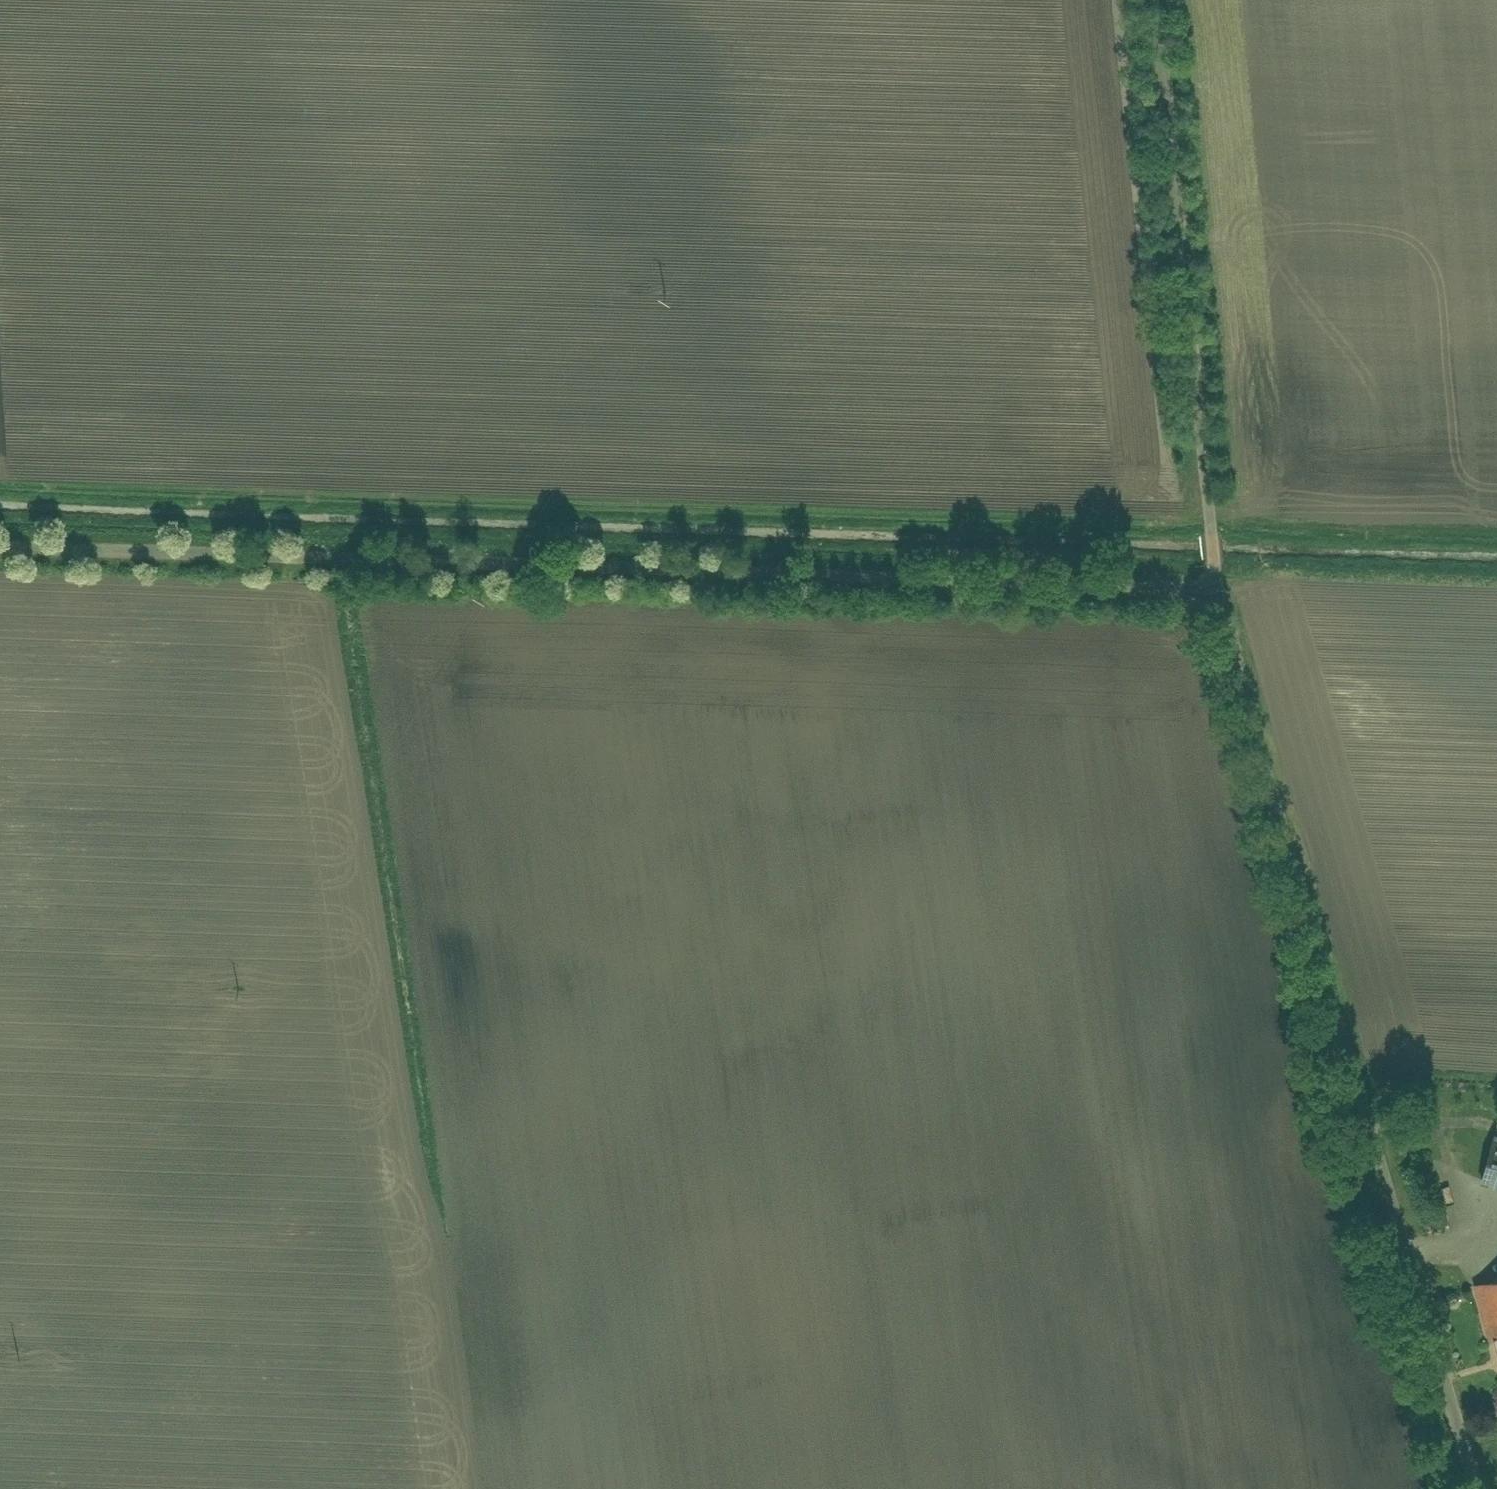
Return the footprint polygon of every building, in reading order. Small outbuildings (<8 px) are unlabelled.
[(1482,1123),(1467,1182),(1496,1190),(1496,1127),(1482,1123)] [(1471,1281),(1496,1378),(1496,1274),(1471,1281)]
